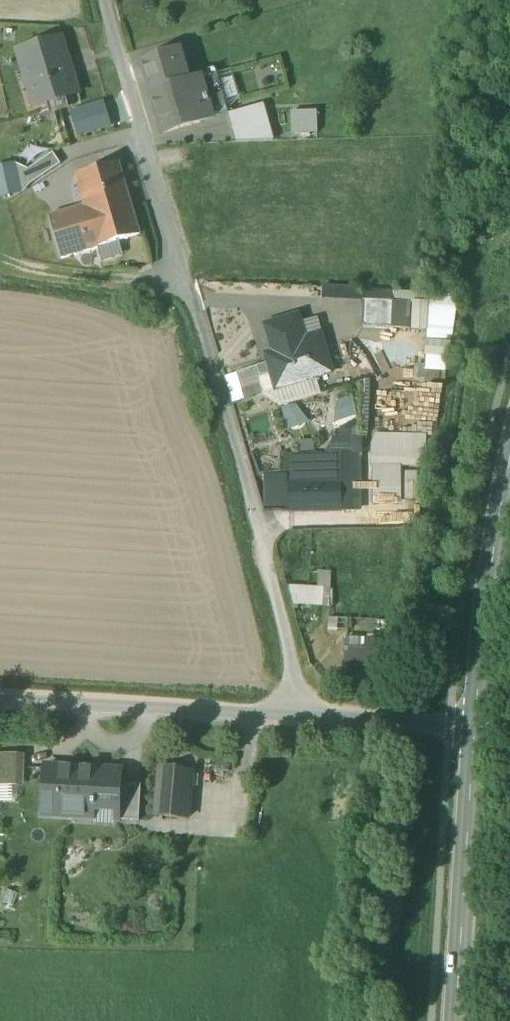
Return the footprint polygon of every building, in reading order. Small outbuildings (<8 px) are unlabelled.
[(62,38),(18,51),(35,107),(79,94),(62,38)] [(189,82),(153,92),(165,132),(214,118),(212,112),(227,107),(218,74),(190,83),(189,82)] [(295,133),(321,132),(320,108),(294,109),(295,133)] [(263,116),(232,124),(237,142),(269,140),(263,116)] [(23,172),(30,184),(64,163),(57,151),(23,172)] [(24,192),(17,161),(0,164),(0,185),(2,197),(24,192)] [(120,163),(77,175),(86,206),(32,222),(45,264),(141,235),(120,163)] [(325,296),(348,296),(348,287),(325,286),(325,296)] [(367,297),(365,324),(430,330),(427,363),(417,363),(416,381),(407,381),(405,393),(448,397),(457,294),(397,289),(396,299),(367,297)] [(299,316),(266,326),(277,361),(269,363),(277,389),(317,377),(317,376),(332,372),(321,334),(306,339),(299,316)] [(336,400),(340,421),(362,417),(357,396),(336,400)] [(288,407),(289,427),(306,426),(304,406),(288,407)] [(431,466),(432,433),(375,432),(374,502),(405,503),(405,465),(431,466)] [(330,478),(289,479),(289,512),(343,511),(344,459),(329,460),(330,478)] [(294,585),(294,605),(338,605),(338,586),(294,585)] [(347,648),(349,668),(388,665),(387,646),(347,648)] [(27,752),(0,752),(0,801),(26,802),(27,752)] [(75,816),(77,769),(45,767),(43,816),(75,816)] [(193,771),(161,768),(157,816),(189,819),(193,771)] [(121,772),(77,769),(75,816),(94,817),(95,808),(118,810),(118,812),(117,819),(119,820),(121,784),(121,772)] [(142,785),(121,784),(119,820),(140,821),(142,785)]
